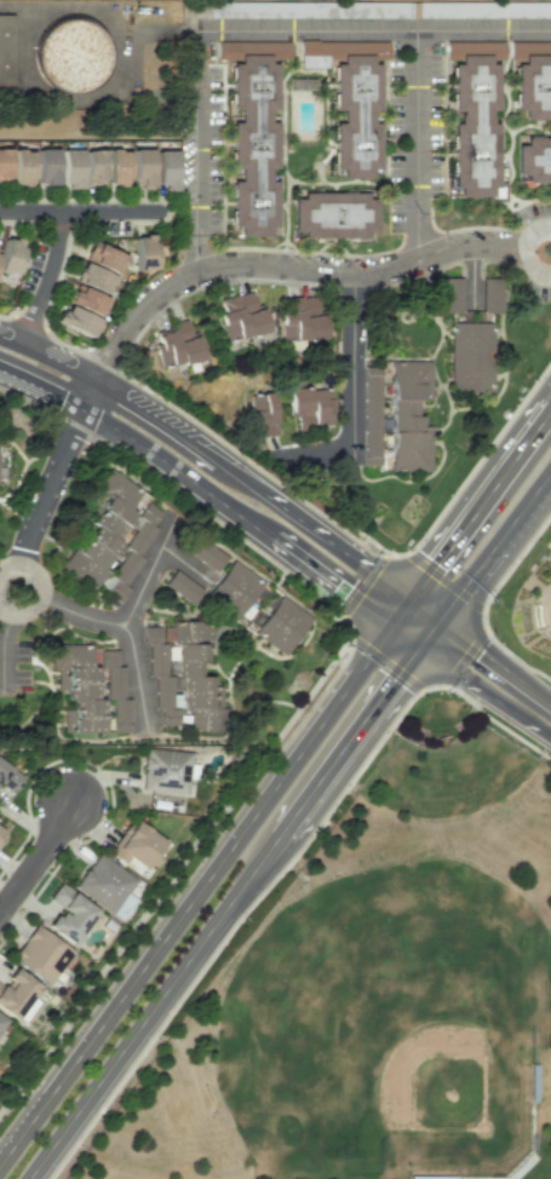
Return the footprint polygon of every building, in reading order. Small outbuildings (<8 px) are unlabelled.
[(209,17),(238,16),(238,2),(209,3),(209,17)] [(377,2),(340,2),(340,17),(386,18),(386,4),(377,4),(377,2)] [(515,17),(515,3),(470,2),(470,17),(515,17)] [(22,96),(0,96),(0,24),(22,24),(22,96)] [(120,68),(120,71),(116,84),(107,97),(96,102),(84,105),(70,103),(57,94),(50,84),(46,68),(50,52),(57,41),(70,33),(84,30),(96,33),(110,41),(117,52),(120,68)] [(300,68),(328,67),(328,41),(300,41),(300,68)] [(521,56),(550,55),(550,120),(522,121),(521,56)] [(233,57),(281,56),(283,236),(234,236),(233,57)] [(457,56),(510,56),(510,201),(458,201),(457,56)] [(338,57),(388,57),(388,178),(337,178),(338,57)] [(521,132),(550,132),(550,188),(521,188),(521,132)] [(8,183),(0,183),(0,150),(7,150),(8,183)] [(12,150),(22,150),(22,154),(33,154),(31,182),(28,182),(28,188),(21,188),(21,184),(12,184),(12,150)] [(36,150),(56,150),(56,186),(45,186),(45,178),(36,178),(36,150)] [(59,150),(79,150),(80,190),(69,190),(69,184),(59,184),(59,150)] [(108,150),(116,150),(116,153),(127,153),(127,180),(122,180),(122,188),(116,188),(116,184),(108,184),(108,150)] [(131,150),(150,150),(151,189),(139,189),(139,179),(132,179),(131,150)] [(84,151),(103,151),(104,185),(85,185),(84,151)] [(155,153),(155,186),(162,186),(162,192),(176,192),(174,153),(155,153)] [(299,240),(299,197),(383,197),(383,240),(299,240)] [(142,236),(150,236),(150,245),(154,245),(154,270),(143,270),(143,274),(133,274),(134,238),(142,238),(142,236)] [(0,256),(0,274),(15,277),(22,251),(17,249),(19,241),(12,240),(12,242),(5,240),(0,256)] [(92,241),(124,258),(114,276),(84,260),(92,241)] [(82,264),(114,280),(104,297),(74,281),(76,278),(73,277),(76,270),(79,271),(82,264)] [(482,278),(501,277),(503,312),(483,312),(482,278)] [(463,278),(463,312),(444,312),(444,278),(463,278)] [(80,289),(107,301),(98,320),(65,305),(71,292),(78,295),(80,289)] [(268,332),(262,304),(254,306),(252,292),(217,299),(226,341),(268,332)] [(325,341),(323,309),(317,309),(317,297),(280,298),(282,342),(325,341)] [(67,307),(97,322),(88,340),(52,323),(56,314),(58,315),(61,312),(64,314),(67,307)] [(450,322),(450,392),(493,392),(494,323),(450,322)] [(196,331),(189,333),(187,323),(153,330),(161,368),(202,358),(196,331)] [(391,362),(431,362),(431,401),(420,401),(420,403),(417,403),(417,416),(423,416),(423,427),(431,427),(431,471),(391,471),(391,362)] [(291,418),(295,417),(297,429),(333,424),(328,386),(287,391),(291,418)] [(277,434),(271,393),(248,396),(254,437),(277,434)] [(62,568),(94,588),(105,571),(102,569),(119,542),(116,540),(133,511),(129,509),(141,489),(108,469),(96,487),(107,494),(90,523),(62,568)] [(226,557),(198,538),(187,554),(215,572),(226,557)] [(231,557),(263,579),(236,616),(205,596),(231,557)] [(282,593),(311,616),(285,650),(256,627),(282,593)] [(141,629),(143,645),(145,644),(150,677),(152,677),(157,710),(159,709),(162,727),(179,724),(178,716),(188,714),(191,734),(230,728),(227,707),(222,708),(219,686),(213,687),(212,675),(201,676),(199,661),(212,659),(206,618),(168,624),(169,625),(141,629)] [(129,733),(130,699),(123,699),(124,666),(117,666),(117,650),(99,650),(99,666),(90,666),(91,645),(50,644),(49,669),(57,670),(56,690),(68,690),(68,710),(66,710),(65,718),(63,718),(63,731),(129,733)] [(144,746),(190,750),(186,792),(140,788),(143,769),(144,765),(142,765),(143,754),(144,746)] [(11,790),(0,782),(0,759),(22,775),(11,790)] [(134,817),(163,840),(143,867),(128,855),(122,862),(109,851),(114,844),(111,842),(127,822),(130,824),(134,817)] [(98,852),(137,879),(113,913),(74,885),(98,852)] [(59,880),(97,909),(71,943),(46,924),(53,913),(57,915),(61,910),(64,913),(67,910),(47,897),(59,880)] [(35,922),(73,950),(47,983),(11,955),(35,922)] [(13,1018),(0,1008),(0,984),(6,989),(12,980),(5,976),(13,965),(39,984),(13,1018)]
